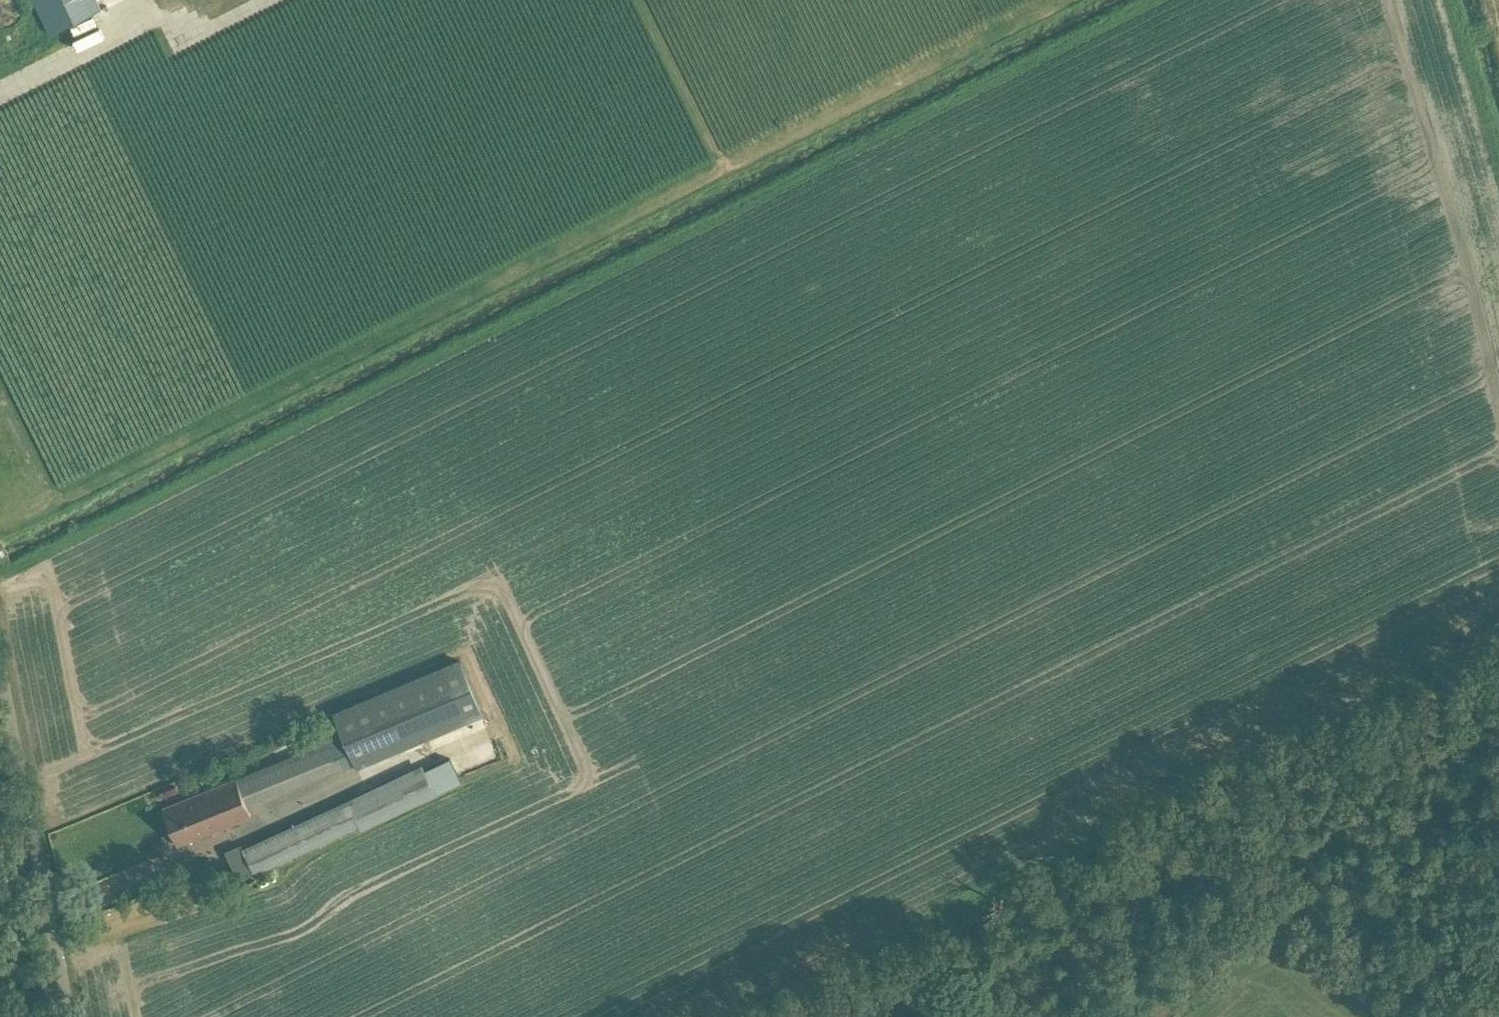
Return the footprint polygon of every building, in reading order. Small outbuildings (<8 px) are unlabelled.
[(51,33),(102,8),(98,0),(35,0),(51,33)] [(333,710),(356,768),(485,715),(461,657),(333,710)] [(341,736),(333,739),(182,800),(164,807),(179,844),(197,837),(252,815),(249,806),(352,764),(341,736)] [(281,861),(361,824),(363,828),(374,823),(437,793),(425,767),(362,797),(362,796),(351,801),(271,838),(244,850),(249,862),(254,873),(281,861)] [(234,869),(225,872),(230,884),(254,873),(249,862),(234,869)]
